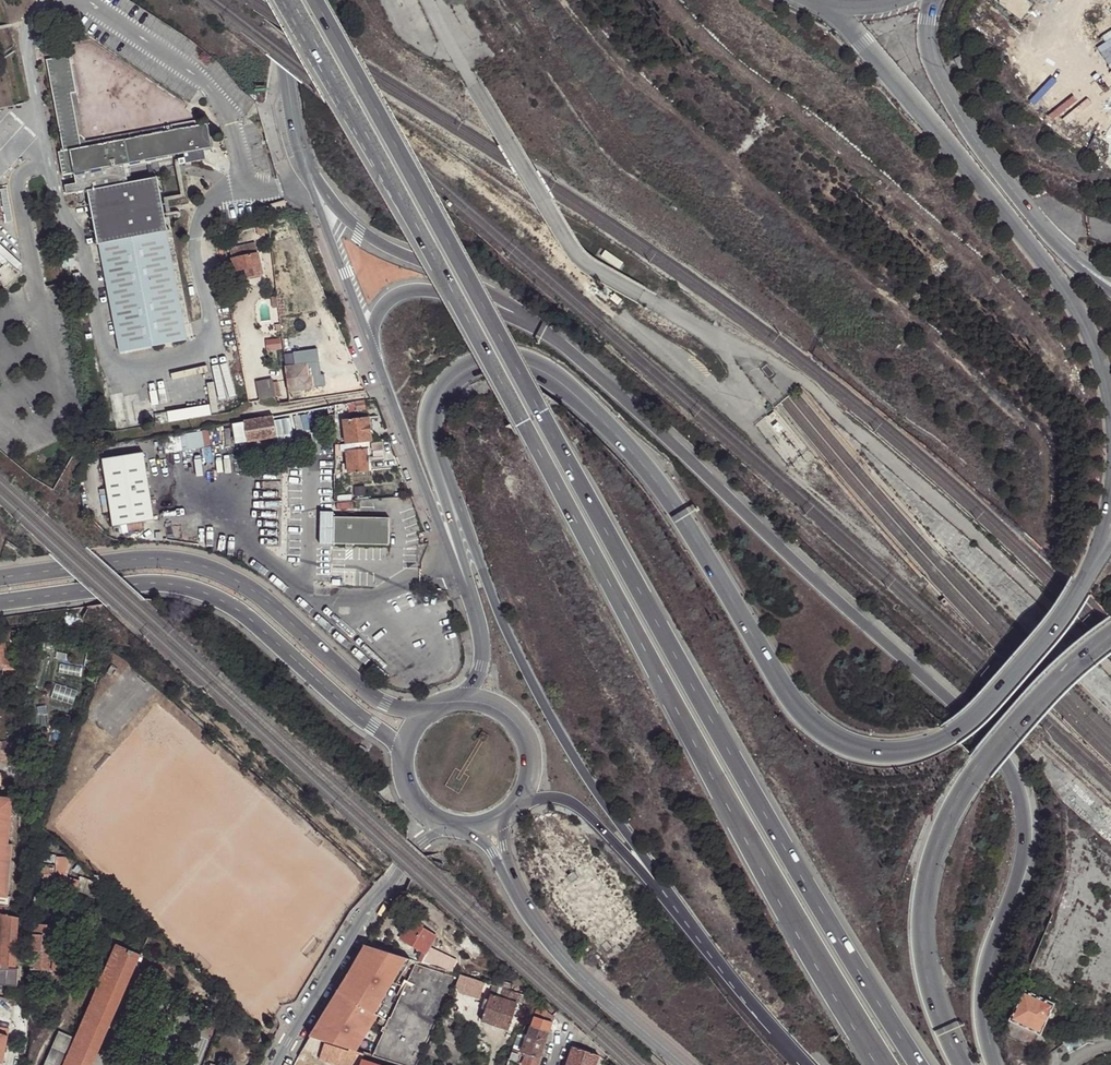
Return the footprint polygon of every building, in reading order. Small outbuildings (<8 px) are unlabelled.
[(1026,0),(996,0),(994,3),(1027,25),(1038,8),(1026,0)] [(71,93),(76,92),(69,55),(46,59),(64,151),(82,147),(71,93)] [(954,59),(959,69),(966,66),(960,56),(954,59)] [(86,140),(76,92),(71,93),(82,147),(86,140)] [(86,140),(82,147),(196,125),(195,120),(86,140)] [(74,173),(125,164),(163,157),(184,153),(201,149),(212,148),(208,123),(196,125),(82,147),(64,151),(59,152),(63,175),(74,173)] [(202,154),(201,149),(184,153),(185,158),(202,154)] [(163,157),(125,164),(125,168),(164,161),(163,157)] [(83,191),(89,190),(128,182),(125,168),(125,164),(74,173),(76,182),(64,184),(67,194),(74,192),(83,191)] [(128,182),(89,190),(120,351),(186,338),(156,177),(128,182)] [(287,209),(285,200),(271,204),(273,212),(287,209)] [(71,244),(59,248),(65,267),(77,263),(71,244)] [(246,268),(248,278),(262,275),(256,244),(230,249),(235,271),(246,268)] [(623,262),(604,251),(599,257),(618,270),(623,262)] [(22,267),(11,257),(0,268),(0,281),(4,285),(22,267)] [(607,298),(617,306),(621,300),(612,293),(607,298)] [(307,363),(286,366),(287,376),(288,390),(314,388),(312,376),(309,376),(307,363)] [(275,397),(272,379),(257,382),(259,399),(275,397)] [(365,401),(347,403),(349,412),(366,409),(365,401)] [(328,406),(274,417),(276,427),(296,423),(330,417),(328,406)] [(157,424),(170,422),(168,412),(155,414),(157,424)] [(274,417),(244,422),(247,442),(278,438),(276,427),(274,417)] [(344,420),(346,443),(369,441),(373,441),(369,418),(344,420)] [(243,420),(234,422),(237,444),(247,442),(244,422),(243,420)] [(296,423),(276,427),(278,438),(297,432),(296,423)] [(349,464),(350,473),(367,471),(371,471),(369,441),(346,443),(342,444),(342,447),(343,451),(347,451),(349,464)] [(145,454),(105,460),(110,496),(102,497),(105,515),(113,513),(115,528),(156,522),(145,454)] [(391,519),(335,518),(335,546),(391,546),(391,519)] [(3,664),(15,665),(16,632),(13,632),(9,632),(5,632),(3,632),(0,630),(0,665),(3,664)] [(117,669),(111,664),(105,673),(111,677),(117,669)] [(21,750),(20,741),(8,742),(8,750),(21,750)] [(8,742),(0,742),(0,751),(8,750),(8,742)] [(362,746),(358,750),(365,755),(368,751),(362,746)] [(9,761),(8,750),(0,751),(0,761),(9,761)] [(22,764),(21,750),(8,750),(9,761),(9,766),(22,764)] [(8,898),(9,898),(14,845),(9,845),(14,798),(0,797),(0,897),(8,898)] [(69,857),(57,857),(56,873),(64,873),(69,873),(69,857)] [(80,876),(86,878),(94,881),(94,879),(73,860),(71,862),(75,866),(74,867),(72,869),(80,876)] [(54,882),(54,873),(55,867),(33,867),(33,882),(44,882),(54,882)] [(64,873),(56,873),(54,873),(54,882),(44,882),(44,886),(44,888),(54,888),(67,890),(68,880),(64,879),(64,873)] [(88,896),(94,881),(86,878),(80,876),(77,882),(68,880),(67,890),(76,891),(88,896)] [(97,900),(103,889),(94,881),(88,896),(97,900)] [(44,886),(44,882),(33,882),(33,891),(44,892),(44,888),(44,886)] [(9,898),(8,898),(0,897),(0,906),(10,907),(10,898),(9,898)] [(39,925),(56,925),(57,906),(40,905),(39,925)] [(9,916),(10,907),(0,906),(0,914),(9,916)] [(0,914),(0,968),(8,969),(16,969),(17,966),(19,918),(9,916),(0,914)] [(418,926),(410,921),(405,931),(408,933),(404,940),(423,952),(426,954),(428,949),(436,937),(421,928),(418,926)] [(34,925),(31,971),(68,972),(69,957),(54,957),(56,925),(39,925),(34,925)] [(96,1059),(141,956),(116,945),(102,977),(98,987),(75,1040),(80,1042),(77,1050),(96,1059)] [(350,1050),(357,1052),(378,1013),(376,1011),(409,959),(366,945),(310,1037),(326,1042),(350,1050)] [(423,952),(418,962),(435,967),(441,956),(428,949),(426,954),(423,952)] [(418,962),(374,1057),(390,1063),(398,1064),(421,1064),(420,1064),(456,987),(461,975),(452,972),(448,971),(435,967),(418,962)] [(19,970),(17,966),(16,969),(8,969),(6,987),(14,987),(18,988),(19,970)] [(482,982),(461,975),(456,987),(478,994),(480,989),(482,982)] [(499,980),(497,987),(503,989),(512,991),(514,985),(506,981),(505,982),(499,980)] [(1023,989),(1009,1018),(1039,1033),(1053,1003),(1038,996),(1042,989),(1031,982),(1027,991),(1023,989)] [(497,987),(493,985),(490,995),(500,998),(503,989),(497,987)] [(512,991),(503,989),(500,998),(517,1004),(518,1001),(521,994),(512,991)] [(528,1005),(530,998),(521,994),(518,1001),(528,1005)] [(490,995),(488,999),(485,1009),(481,1021),(509,1030),(517,1004),(500,998),(490,995)] [(450,1006),(456,1009),(459,1000),(453,998),(449,1006),(450,1006)] [(538,1004),(530,998),(528,1005),(537,1008),(538,1004)] [(545,1010),(538,1004),(537,1008),(535,1016),(542,1019),(545,1010)] [(457,1009),(456,1009),(450,1006),(446,1015),(452,1018),(457,1009)] [(554,1018),(545,1010),(542,1019),(552,1022),(554,1018)] [(549,1032),(552,1022),(542,1019),(535,1016),(531,1026),(549,1032)] [(531,1027),(528,1035),(546,1041),(549,1032),(531,1026),(531,1027)] [(75,1040),(58,1033),(45,1064),(93,1064),(96,1059),(77,1050),(80,1042),(75,1040)] [(8,1036),(0,1034),(0,1049),(5,1050),(8,1036)] [(546,1041),(528,1035),(522,1052),(527,1054),(540,1058),(546,1041)] [(326,1042),(310,1037),(301,1051),(321,1058),(326,1043),(326,1042)] [(641,1045),(634,1040),(630,1044),(636,1050),(641,1045)] [(365,1055),(357,1052),(350,1050),(350,1051),(326,1043),(321,1058),(321,1059),(339,1064),(361,1064),(364,1059),(365,1055)] [(599,1055),(573,1046),(570,1056),(596,1064),(599,1055)] [(522,1052),(512,1049),(509,1060),(518,1063),(520,1059),(522,1052)] [(540,1058),(527,1054),(525,1060),(523,1064),(538,1064),(540,1058)] [(596,1064),(570,1056),(567,1064),(596,1064)]
